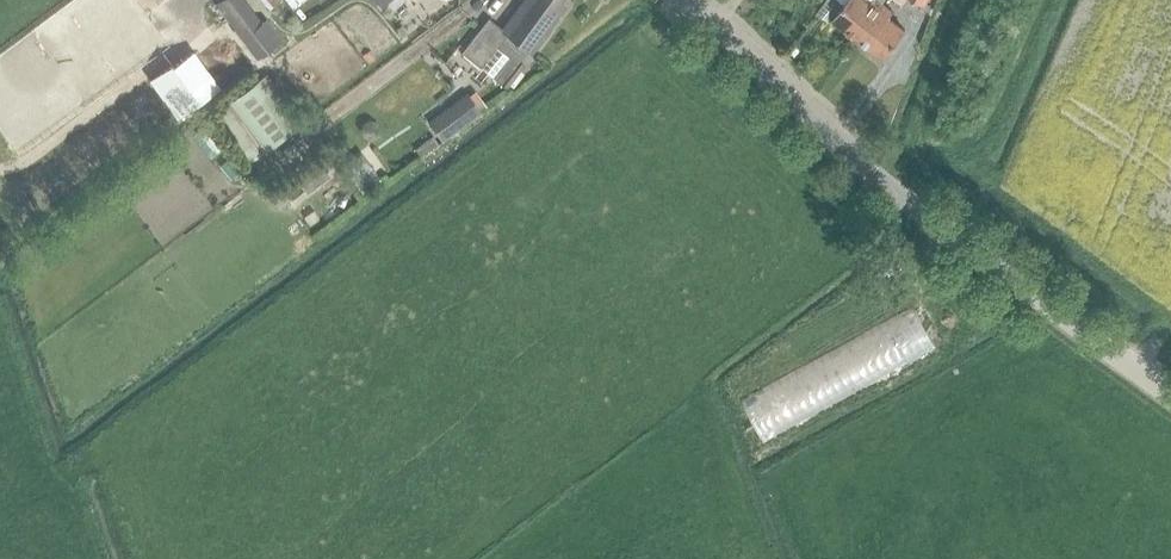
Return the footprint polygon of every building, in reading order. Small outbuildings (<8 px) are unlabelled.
[(263,22),(246,0),(222,0),(217,4),(257,58),(282,39),(267,19),(263,22)] [(269,8),(280,0),(263,0),(269,8)] [(293,9),(305,0),(286,0),(293,9)] [(379,8),(389,0),(372,0),(379,8)] [(495,79),(512,56),(519,62),(529,49),(532,52),(548,30),(547,29),(565,5),(560,2),(562,0),(525,0),(503,29),(489,19),(462,54),(481,68),(495,79)] [(833,20),(858,40),(884,5),(877,0),(848,0),(833,20)] [(884,59),(905,31),(889,18),(893,13),(884,5),(858,40),(884,59)] [(495,79),(507,88),(524,66),(519,62),(512,56),(495,79)] [(228,103),(266,151),(296,128),(258,79),(228,103)] [(482,112),(467,93),(428,122),(443,142),(482,112)] [(259,142),(228,103),(211,117),(241,156),(259,142)]
